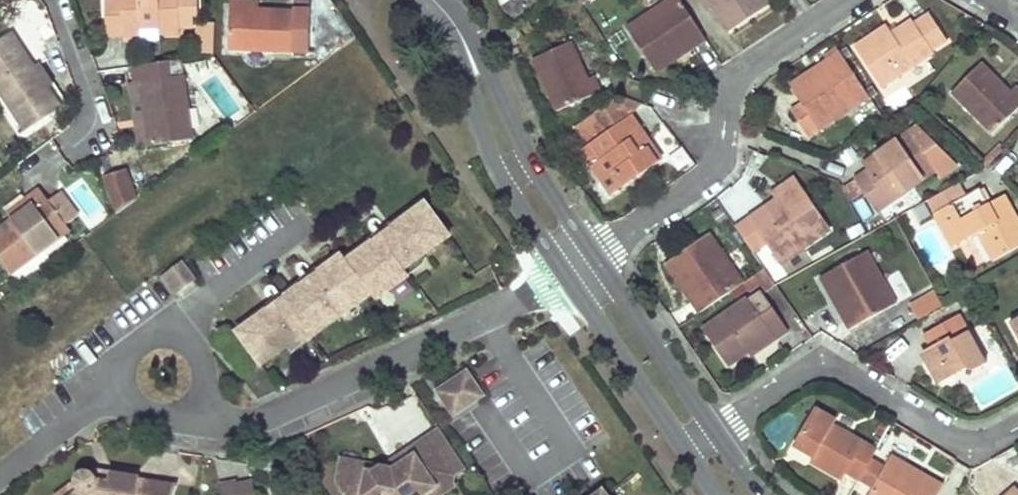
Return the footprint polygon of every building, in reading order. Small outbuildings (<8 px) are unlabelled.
[(103,25),(122,25),(121,34),(141,34),(141,29),(163,30),(163,35),(178,35),(178,23),(191,23),(191,10),(197,10),(197,0),(105,0),(103,25)] [(229,7),(258,9),(259,0),(229,0),(229,7)] [(627,24),(654,67),(687,45),(692,51),(706,41),(680,0),(665,0),(627,24)] [(766,0),(698,0),(706,12),(715,5),(732,30),(770,6),(766,0)] [(258,9),(229,7),(227,46),(291,52),(307,53),(308,39),(312,7),(294,6),(294,11),(258,9)] [(889,22),(855,45),(884,86),(933,54),(930,50),(947,39),(928,12),(914,22),(911,17),(893,29),(889,22)] [(200,21),(198,56),(211,54),(213,21),(200,21)] [(515,24),(506,32),(513,43),(523,37),(515,24)] [(122,25),(103,25),(107,38),(121,34),(122,25)] [(141,29),(141,34),(141,44),(162,45),(163,35),(163,30),(141,29)] [(0,41),(0,88),(29,129),(64,105),(14,32),(0,41)] [(573,44),(532,60),(554,109),(600,91),(594,75),(587,78),(573,44)] [(687,45),(654,67),(659,75),(692,51),(687,45)] [(869,94),(838,49),(822,59),(830,67),(795,90),(807,109),(795,117),(809,135),(869,94)] [(191,139),(182,58),(168,59),(133,64),(134,81),(144,80),(150,143),(191,139)] [(822,59),(790,80),(795,90),(830,67),(822,59)] [(949,92),(991,131),(1017,103),(1017,86),(1012,91),(981,60),(949,92)] [(131,81),(138,144),(150,143),(144,80),(134,81),(131,81)] [(662,163),(632,118),(629,120),(616,100),(577,123),(592,146),(602,160),(592,166),(611,195),(662,163)] [(883,214),(945,170),(917,133),(870,166),(875,174),(862,184),(883,214)] [(1001,140),(981,160),(988,166),(1008,146),(1001,140)] [(602,160),(592,146),(583,152),(592,166),(602,160)] [(107,172),(100,174),(114,213),(135,198),(124,167),(107,172)] [(802,180),(735,227),(753,251),(766,241),(775,254),(801,237),(806,243),(833,223),(802,180)] [(0,227),(0,258),(10,272),(71,229),(81,222),(58,190),(48,197),(38,183),(23,194),(31,205),(13,218),(0,227)] [(942,213),(961,248),(988,234),(1003,260),(1017,251),(1017,211),(1015,206),(1000,214),(993,203),(985,189),(942,213)] [(23,194),(5,207),(13,218),(31,205),(23,194)] [(1009,195),(993,203),(1000,214),(1015,206),(1009,195)] [(338,252),(232,329),(256,362),(302,328),(307,335),(366,291),(371,297),(404,273),(399,267),(444,234),(420,201),(342,258),(338,252)] [(745,281),(710,232),(673,256),(700,293),(688,301),(698,314),(740,284),(745,281)] [(801,237),(775,254),(780,261),(806,243),(801,237)] [(849,331),(897,304),(867,249),(829,271),(848,305),(838,311),(849,331)] [(673,256),(661,263),(688,301),(700,293),(673,256)] [(181,259),(158,277),(172,294),(194,278),(181,259)] [(758,292),(774,281),(764,268),(745,281),(740,284),(746,290),(754,285),(758,292)] [(848,305),(829,271),(820,276),(838,311),(848,305)] [(944,306),(935,289),(908,303),(917,321),(944,306)] [(748,297),(704,328),(731,365),(772,335),(776,339),(789,330),(773,307),(761,315),(748,297)] [(988,360),(959,314),(927,333),(931,348),(927,353),(925,360),(936,378),(945,378),(965,366),(968,372),(988,360)] [(1009,323),(1017,338),(1017,317),(1009,323)] [(466,373),(437,391),(453,415),(481,396),(466,373)] [(374,416),(395,449),(434,425),(414,392),(374,416)] [(815,407),(793,448),(814,459),(812,464),(844,482),(849,473),(862,481),(879,451),(834,426),(839,419),(815,407)] [(452,487),(447,479),(463,468),(439,430),(398,457),(404,467),(394,474),(392,470),(382,468),(340,459),(336,481),(345,494),(440,494),(452,487)] [(895,455),(871,494),(936,494),(937,494),(901,474),(907,462),(895,455)] [(382,468),(392,470),(394,474),(404,467),(398,457),(382,468)] [(942,483),(907,462),(901,474),(937,494),(942,483)] [(98,468),(97,477),(108,479),(110,470),(98,468)] [(97,477),(96,476),(96,475),(95,473),(93,472),(92,471),(91,470),(89,470),(88,469),(86,469),(85,469),(83,469),(82,470),(81,470),(79,471),(78,472),(77,473),(76,474),(75,476),(75,477),(74,479),(74,480),(74,481),(74,482),(74,484),(75,485),(75,486),(76,487),(77,488),(77,489),(78,489),(70,494),(173,494),(177,483),(139,477),(139,475),(110,470),(108,479),(97,477)] [(78,489),(77,489),(77,488),(76,487),(75,486),(72,481),(54,494),(55,494),(70,494),(78,489)] [(253,481),(237,484),(236,481),(219,484),(221,494),(255,494),(253,481)]
